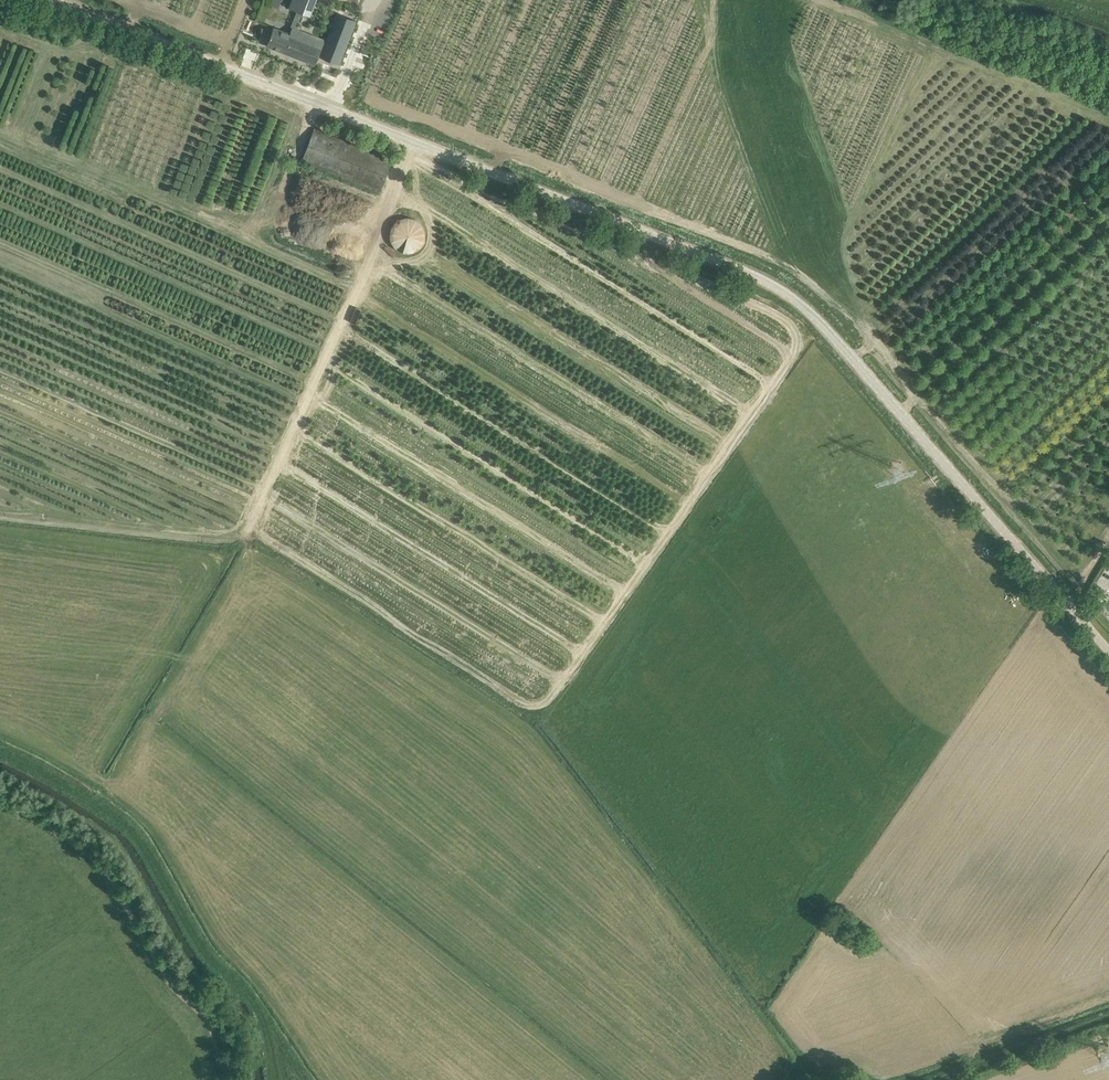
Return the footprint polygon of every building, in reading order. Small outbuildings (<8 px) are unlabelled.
[(301,30),(302,26),(300,25),(303,15),(311,17),(317,0),(292,0),(288,9),(297,12),(291,27),(292,27),(290,34),(273,27),(266,45),(315,64),(317,57),(339,65),(356,21),(334,13),(324,39),(301,30)] [(285,9),(288,0),(271,0),(269,4),(285,9)] [(379,191),(388,170),(392,159),(314,129),(302,160),(379,191)] [(425,240),(426,235),(425,231),(424,227),(421,223),(417,220),(412,218),(407,217),(403,218),(399,220),(395,222),(393,226),(391,230),(390,235),(391,240),(393,245),(395,249),(399,251),(403,253),(407,253),(412,253),(417,251),(421,248),(424,244),(425,240)]
